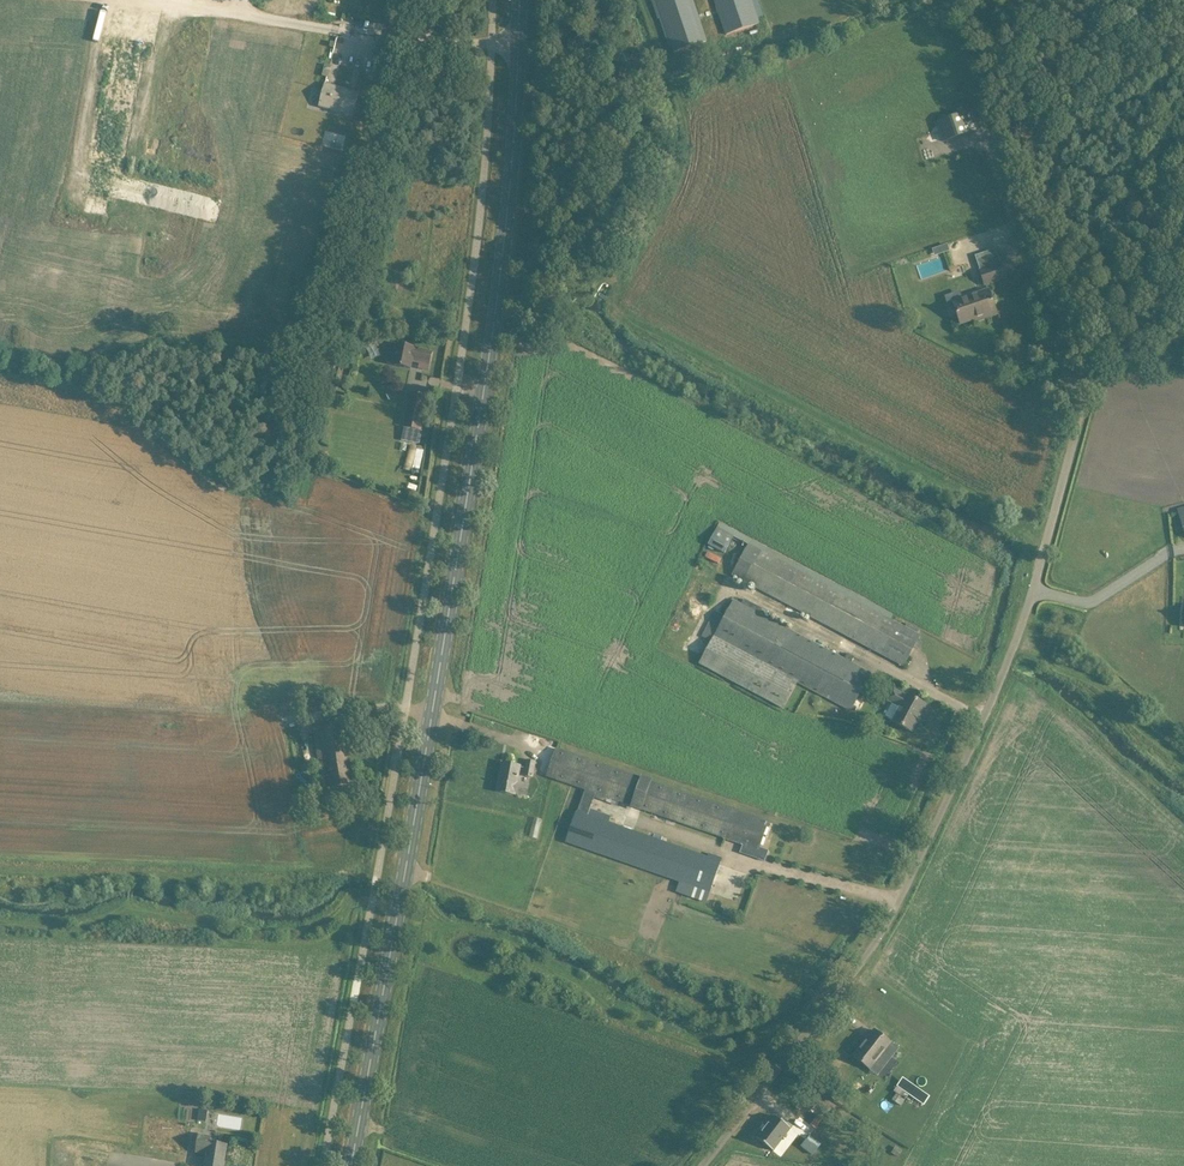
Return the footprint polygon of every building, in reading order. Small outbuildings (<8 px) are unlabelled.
[(708,42),(694,0),(650,0),(651,2),(652,2),(658,20),(659,19),(668,47),(673,45),(675,52),(708,42)] [(757,0),(716,0),(728,35),(761,24),(759,18),(763,17),(757,0)] [(105,34),(106,17),(99,17),(98,34),(105,34)] [(320,107),(354,116),(360,94),(326,85),(320,107)] [(971,111),(937,122),(944,142),(978,130),(971,111)] [(947,245),(939,248),(941,254),(949,251),(947,245)] [(979,272),(984,287),(1006,279),(1001,264),(979,272)] [(952,278),(966,275),(964,265),(950,268),(952,278)] [(975,322),(986,318),(997,314),(988,290),(952,303),(960,324),(974,319),(975,322)] [(387,364),(393,365),(411,369),(413,360),(431,364),(433,352),(417,349),(417,347),(398,344),(395,354),(389,353),(387,356),(386,361),(387,364)] [(395,425),(392,442),(418,447),(428,396),(411,393),(404,427),(395,425)] [(407,446),(405,466),(420,468),(423,448),(407,446)] [(328,461),(326,453),(319,455),(321,463),(328,461)] [(720,524),(709,545),(710,546),(708,548),(713,551),(714,548),(725,554),(734,537),(748,544),(732,575),(903,666),(920,636),(890,620),(893,616),(720,524)] [(712,642),(698,665),(784,710),(798,683),(841,705),(849,710),(851,710),(871,673),(860,668),(851,663),(854,658),(847,654),(844,659),(758,615),(762,608),(745,599),(741,606),(733,602),(724,618),(715,613),(702,636),(712,642)] [(893,722),(911,732),(926,705),(907,696),(907,697),(895,690),(889,701),(901,707),(893,722)] [(823,698),(812,693),(810,697),(821,702),(823,698)] [(342,724),(332,726),(315,729),(321,768),(328,767),(332,788),(352,785),(342,724)] [(547,777),(585,791),(577,813),(576,812),(566,843),(681,883),(687,885),(683,895),(706,903),(710,892),(720,862),(608,823),(611,817),(590,809),(594,797),(617,805),(618,802),(758,851),(768,823),(557,750),(547,777)] [(524,776),(533,778),(535,763),(527,761),(524,776)] [(520,767),(515,766),(504,763),(498,792),(514,796),(515,795),(526,797),(529,785),(517,783),(520,767)] [(725,908),(723,915),(729,917),(731,910),(725,908)] [(854,1057),(862,1064),(870,1070),(891,1043),(874,1031),(854,1057)] [(893,1088),(923,1105),(929,1095),(899,1078),(893,1088)] [(774,1116),(757,1139),(773,1151),(790,1128),(776,1117),(774,1116)] [(207,1155),(205,1165),(223,1165),(226,1146),(210,1143),(211,1137),(199,1135),(196,1153),(207,1155)] [(896,1147),(892,1152),(897,1156),(901,1150),(896,1147)]
